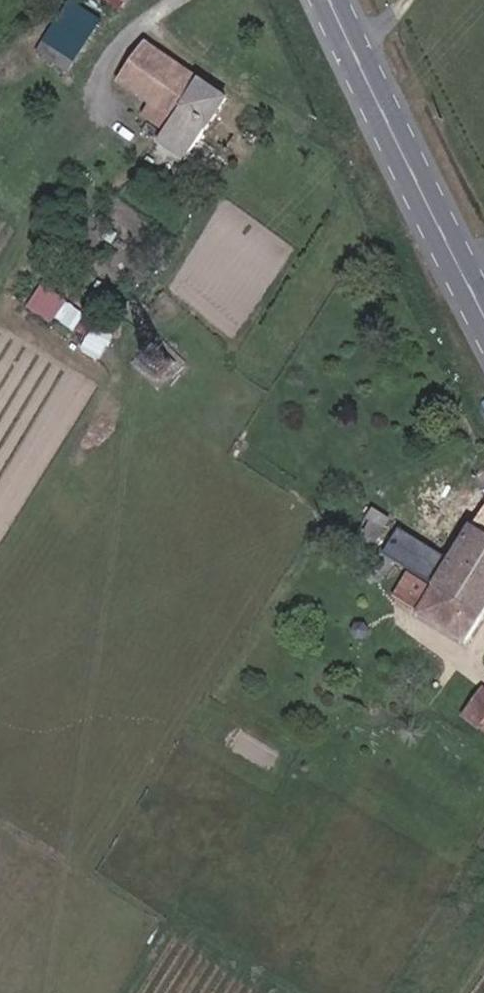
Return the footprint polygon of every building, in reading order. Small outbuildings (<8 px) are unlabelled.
[(72,52),(99,10),(82,0),(67,0),(45,35),(72,52)] [(197,147),(227,97),(141,43),(121,74),(158,98),(152,109),(174,123),(170,131),(197,147)] [(31,303),(75,331),(89,311),(44,282),(31,303)] [(106,357),(115,332),(95,326),(87,350),(106,357)] [(451,566),(467,577),(483,585),(483,512),(451,566)] [(436,588),(448,570),(400,540),(397,545),(361,523),(352,537),(407,570),(425,581),(436,588)] [(398,607),(406,612),(425,581),(407,570),(396,590),(404,595),(398,607)] [(462,649),(482,618),(436,588),(425,581),(406,612),(462,649)] [(483,732),(483,693),(466,721),(483,732)]
